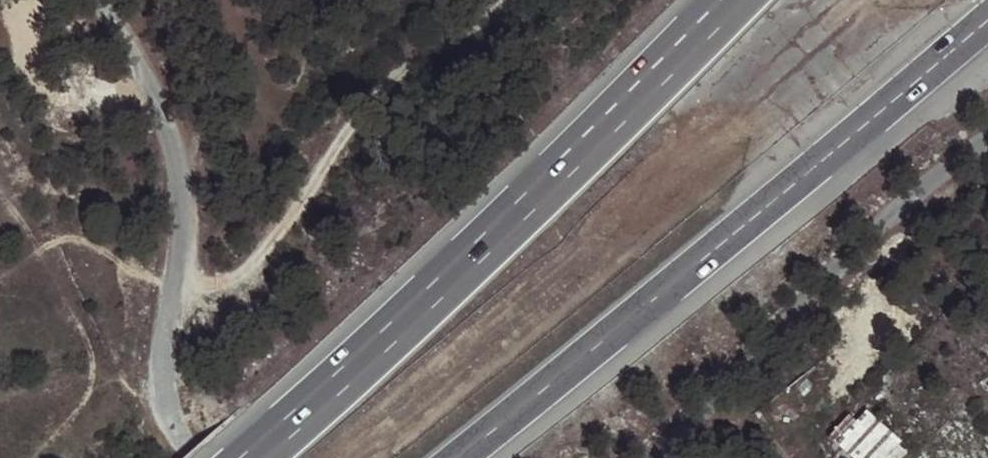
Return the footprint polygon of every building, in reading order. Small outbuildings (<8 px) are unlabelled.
[(913,447),(865,404),(834,438),(857,457),(903,457),(913,447)]
